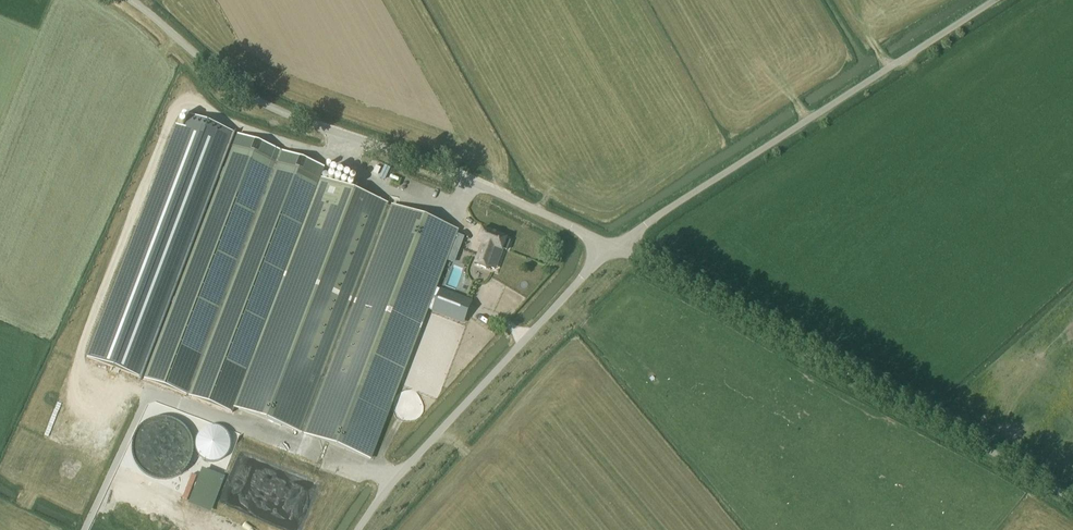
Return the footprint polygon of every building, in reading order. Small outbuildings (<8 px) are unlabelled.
[(186,129),(176,125),(87,358),(142,378),(222,169),(235,133),(190,116),(186,129)] [(224,170),(144,379),(232,412),(234,405),(372,457),(393,401),(428,309),(436,289),(458,233),(321,181),(326,168),(238,134),(224,170)] [(477,241),(483,243),(481,248),(475,263),(489,268),(495,254),(497,248),(502,250),(503,248),(507,249),(510,241),(506,239),(507,237),(482,228),(477,241)] [(452,262),(447,289),(468,293),(473,266),(452,262)] [(459,321),(466,300),(436,289),(428,309),(459,321)]
